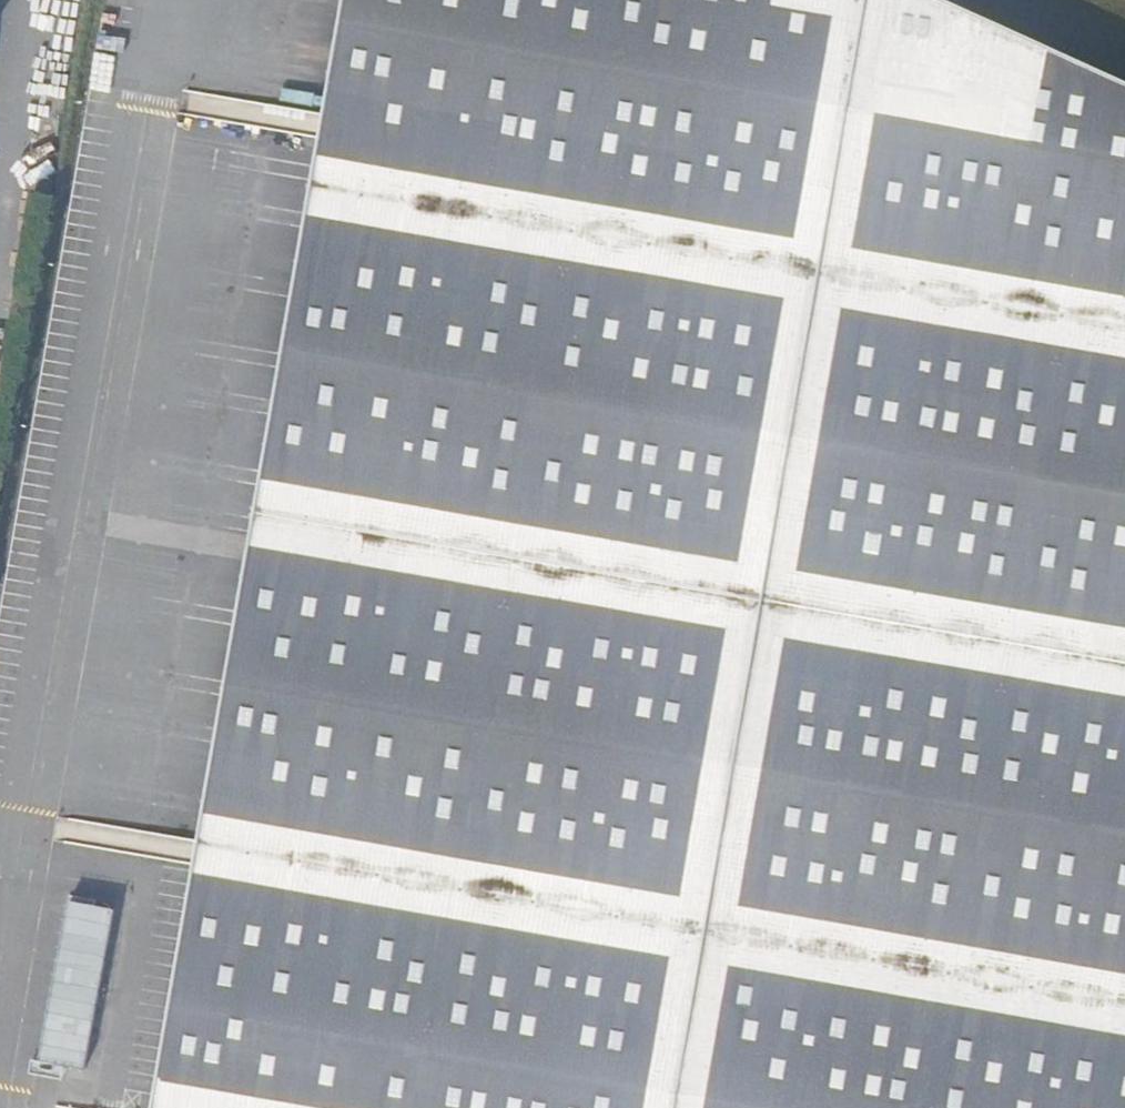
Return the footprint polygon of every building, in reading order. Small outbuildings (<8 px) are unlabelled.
[(326,114),(321,140),(253,534),(248,562),(201,841),(196,866),(152,1107),(1124,1107),(1124,82),(945,0),(346,0),(326,114)]
